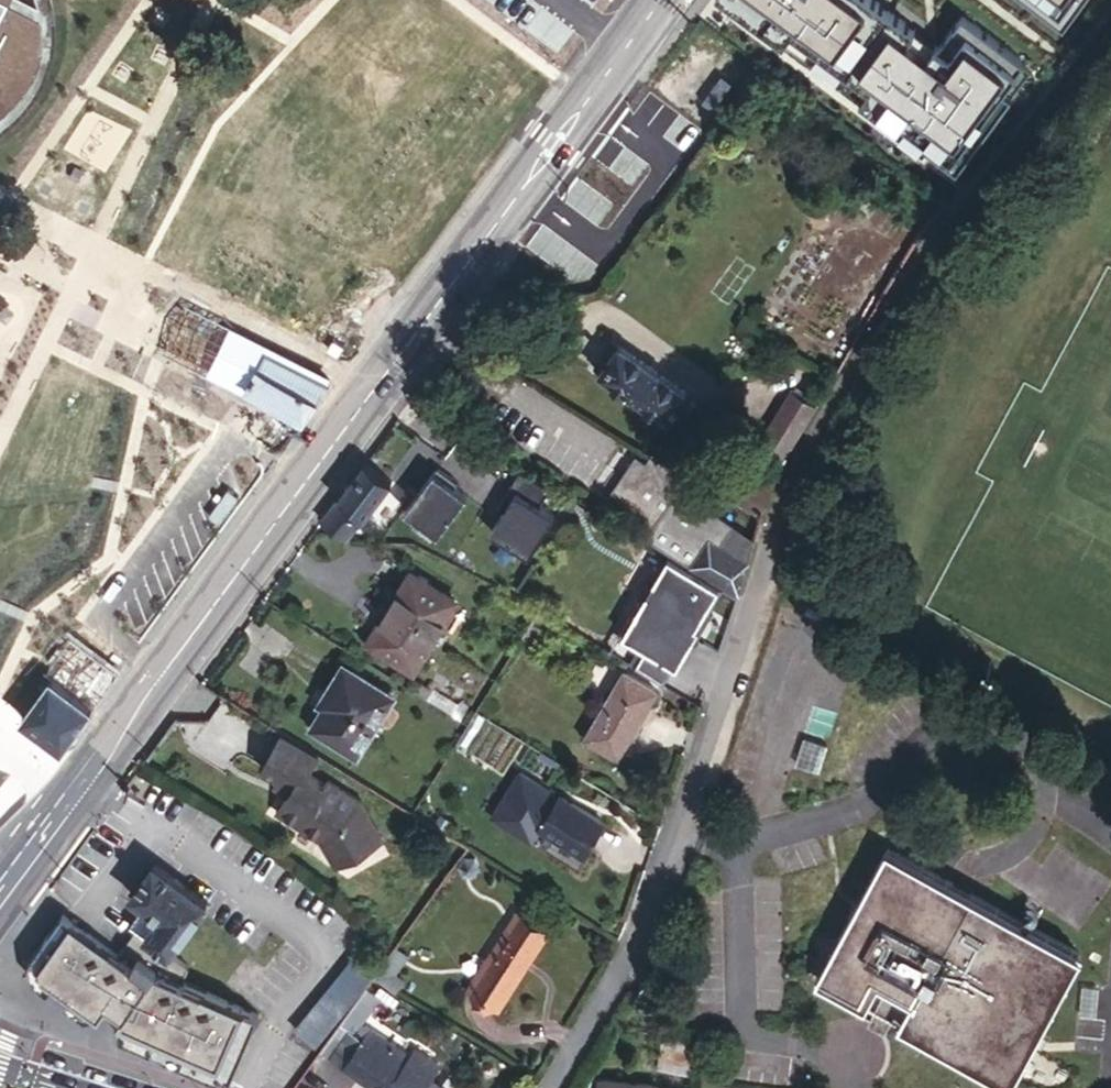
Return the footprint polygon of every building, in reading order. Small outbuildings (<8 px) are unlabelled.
[(41,81),(57,23),(51,0),(0,0),(0,122),(41,81)] [(783,42),(792,29),(870,86),(861,97),(946,160),(965,135),(974,142),(1009,94),(1001,88),(1022,59),(960,14),(937,45),(934,43),(927,52),(909,38),(915,29),(877,0),(725,0),(783,42)] [(1034,2),(1052,15),(1063,0),(1035,0),(1034,2)] [(687,390),(613,339),(594,366),(669,417),(687,390)] [(300,419),(326,384),(265,354),(246,392),(300,419)] [(787,447),(813,403),(792,389),(758,444),(782,459),(787,447)] [(652,539),(735,598),(738,591),(696,563),(697,559),(668,539),(683,518),(747,561),(754,537),(682,489),(689,479),(651,454),(645,463),(634,456),(608,496),(658,531),(652,539)] [(392,481),(367,462),(322,523),(348,540),(392,481)] [(552,484),(522,466),(509,486),(516,490),(504,509),(491,529),(529,553),(555,510),(541,501),(552,484)] [(403,507),(435,533),(465,496),(433,470),(403,507)] [(509,486),(497,505),(504,509),(516,490),(509,486)] [(696,563),(738,591),(747,561),(683,518),(668,539),(697,559),(696,563)] [(458,601),(411,572),(370,639),(416,669),(458,601)] [(713,599),(678,576),(632,647),(667,671),(713,599)] [(351,671),(342,665),(320,703),(324,706),(329,708),(351,671)] [(354,753),(390,694),(351,671),(329,708),(324,706),(312,727),(354,753)] [(18,716),(58,746),(88,705),(48,675),(17,714),(18,716)] [(648,702),(616,681),(575,746),(608,767),(648,702)] [(423,682),(418,690),(464,718),(471,706),(461,700),(459,704),(423,682)] [(312,762),(318,753),(283,731),(277,740),(312,762)] [(312,762),(277,740),(260,769),(277,779),(290,787),(293,789),(290,795),(287,794),(286,796),(274,815),(297,830),(299,827),(321,840),(336,861),(377,836),(366,817),(369,815),(361,801),(327,780),(324,785),(306,773),(312,762)] [(290,787),(277,779),(272,787),(286,796),(287,794),(290,787)] [(602,819),(559,791),(537,823),(581,852),(602,819)] [(380,834),(369,815),(366,817),(377,836),(380,834)] [(321,840),(299,827),(297,830),(319,842),(333,862),(336,861),(321,840)] [(477,865),(474,855),(464,856),(458,864),(461,873),(471,873),(477,865)] [(892,859),(828,995),(876,1018),(887,994),(900,999),(895,1012),(911,1020),(917,1008),(926,1012),(915,1036),(1024,1087),(1026,1087),(1089,952),(892,859)] [(130,893),(145,905),(159,914),(146,933),(170,950),(208,901),(155,862),(130,893)] [(159,914),(145,905),(132,923),(146,933),(159,914)] [(242,1009),(182,984),(191,966),(170,950),(146,933),(132,923),(124,917),(105,942),(61,910),(28,955),(31,974),(82,1012),(95,1010),(104,998),(121,1011),(115,1019),(115,1035),(210,1076),(229,1084),(258,1015),(242,1009)] [(544,930),(517,914),(473,988),(501,1004),(544,930)] [(395,945),(374,974),(397,990),(405,978),(397,973),(409,955),(395,945)] [(353,1004),(373,1017),(381,1006),(362,991),(353,1004)] [(364,1023),(367,1025),(373,1017),(353,1004),(340,1022),(356,1033),(364,1023)] [(322,1047),(380,1087),(423,1087),(439,1068),(422,1056),(417,1061),(367,1025),(364,1023),(356,1033),(340,1022),(322,1047)] [(659,1081),(595,1077),(594,1087),(658,1087),(659,1081)]
